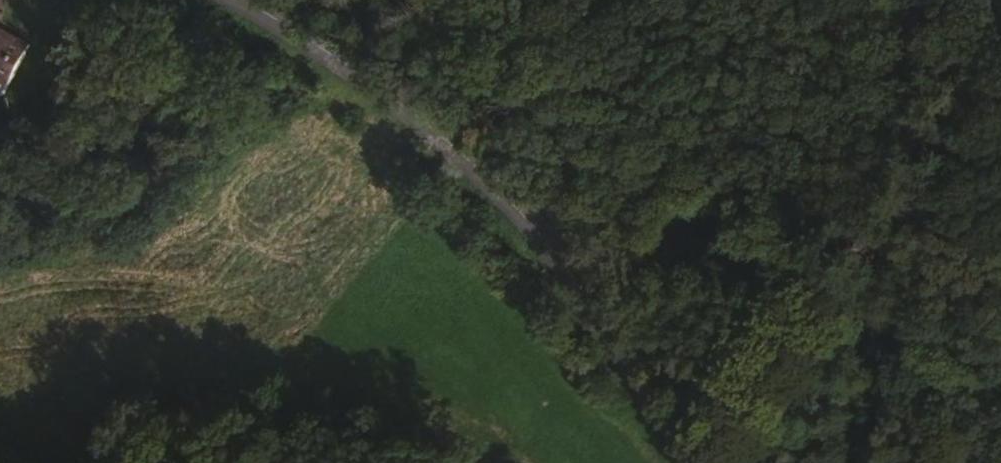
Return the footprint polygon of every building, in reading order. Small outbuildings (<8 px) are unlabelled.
[(24,30),(0,19),(0,65),(7,69),(24,30)]
